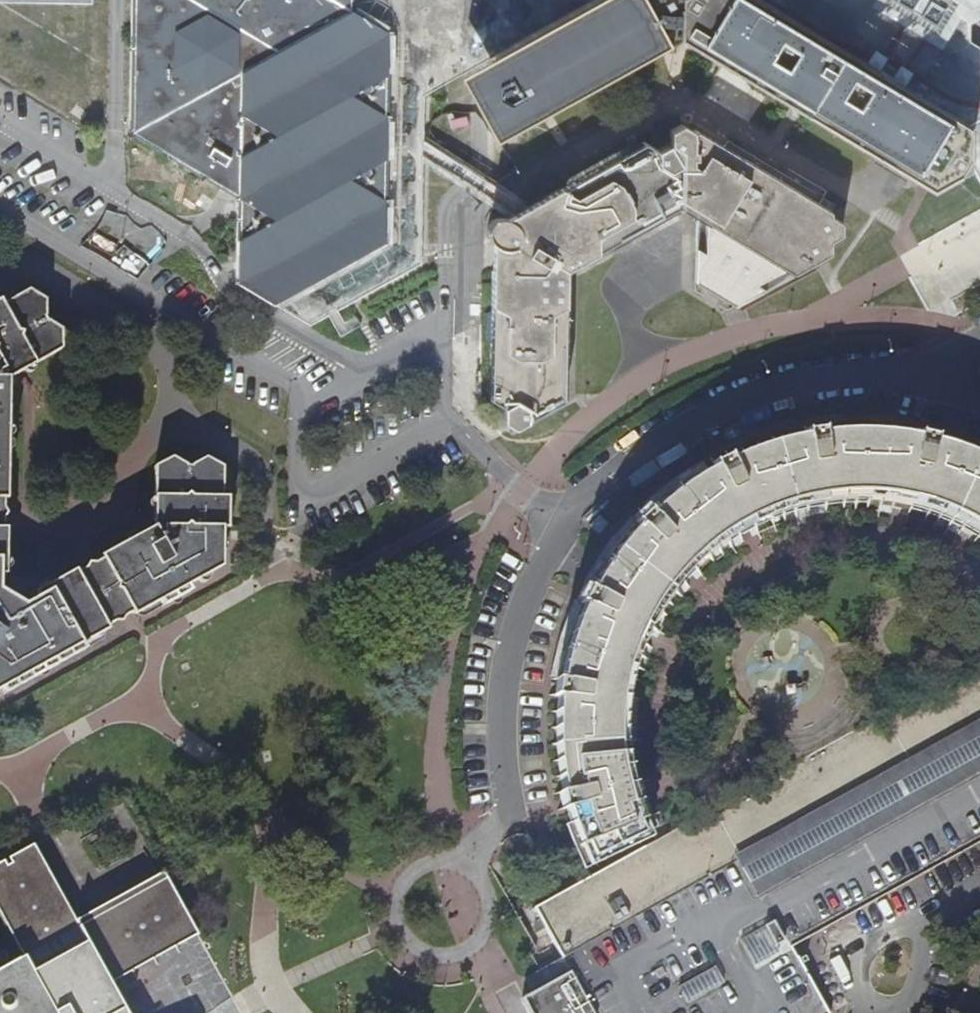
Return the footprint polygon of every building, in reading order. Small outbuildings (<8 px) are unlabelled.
[(967,40),(968,0),(130,0),(128,125),(240,198),(238,278),(278,304),(383,241),(386,113),(404,103),(424,92),(431,88),(449,78),(483,60),(497,52),(498,95),(528,114),(533,117),(539,113),(547,109),(661,45),(677,35),(748,77),(792,104),(802,110),(878,155),(889,162),(930,187),(966,166),(967,157),(977,174),(979,172),(979,47),(967,40)] [(423,148),(424,92),(404,103),(386,113),(383,241),(278,304),(311,324),(332,313),(422,261),(423,148)] [(825,258),(830,255),(830,241),(841,235),(841,222),(831,216),(831,211),(695,130),(693,132),(681,125),(670,131),(669,145),(658,150),(643,142),(639,144),(634,142),(565,180),(565,186),(531,204),(531,218),(516,226),(507,217),(506,218),(500,217),(494,218),(488,223),(487,232),(489,239),(492,243),(503,248),(503,265),(491,271),(491,311),(486,313),(485,340),(490,344),(490,400),(503,408),(503,422),(515,429),(563,402),(564,344),(569,343),(570,274),(630,241),(630,235),(680,207),(680,203),(697,203),(696,218),(693,216),(693,221),(697,222),(695,282),(736,307),(742,304),(814,264),(825,258)] [(680,203),(680,207),(693,216),(696,218),(697,203),(680,203)] [(520,210),(507,217),(516,226),(531,218),(531,204),(520,210)] [(492,243),(491,271),(503,265),(503,248),(492,243)] [(13,366),(17,372),(58,350),(59,337),(53,338),(47,330),(55,325),(45,320),(39,323),(37,321),(42,317),(42,307),(36,308),(33,305),(31,299),(35,295),(24,289),(0,302),(0,373),(13,366)] [(43,298),(35,295),(31,299),(33,305),(36,308),(42,307),(43,298)] [(53,338),(59,337),(60,328),(55,325),(47,330),(53,338)] [(3,379),(17,372),(13,366),(0,373),(3,379)] [(632,803),(626,778),(622,754),(620,728),(622,711),(625,685),(632,658),(640,635),(652,612),(667,588),(684,567),(703,549),(720,536),(734,526),(753,516),(772,508),(785,503),(798,500),(806,498),(821,495),(839,494),(868,493),(894,495),(919,499),(946,509),(965,518),(979,526),(979,455),(973,452),(963,448),(943,442),(919,435),(901,432),(869,429),(851,429),(823,430),(802,434),(789,437),(762,445),(731,456),(710,467),(698,474),(682,484),(668,495),(654,508),(640,523),(626,537),(611,558),(600,576),(589,595),(581,613),(570,643),(564,664),(560,691),(557,726),(558,750),(560,772),(564,792),(571,819),(588,863),(645,835),(632,803)] [(203,458),(194,462),(194,468),(206,469),(210,462),(203,458)] [(206,469),(194,468),(194,462),(189,465),(188,473),(184,473),(184,467),(174,459),(165,465),(161,461),(151,467),(150,513),(158,513),(157,527),(150,527),(137,534),(140,541),(126,548),(123,542),(100,554),(98,561),(125,612),(133,615),(141,610),(154,603),(157,608),(184,593),(182,588),(210,572),(210,563),(220,558),(220,530),(226,530),(227,495),(220,496),(220,467),(210,462),(206,469)] [(158,513),(150,513),(150,527),(157,527),(158,513)] [(140,541),(137,534),(123,542),(126,548),(140,541)] [(99,626),(125,612),(98,561),(73,574),(99,626)] [(99,626),(73,574),(66,573),(28,594),(31,600),(19,606),(21,609),(14,614),(2,605),(8,599),(0,594),(0,696),(29,680),(25,674),(48,661),(52,667),(80,652),(77,645),(97,634),(99,626)] [(21,609),(19,606),(8,599),(2,605),(14,614),(21,609)] [(29,680),(52,667),(48,661),(25,674),(29,680)] [(535,914),(561,960),(591,1012),(610,1012),(708,959),(698,941),(713,932),(711,887),(707,879),(741,860),(898,771),(979,726),(979,664),(535,914)] [(741,860),(750,876),(762,899),(931,804),(979,776),(979,726),(898,771),(741,860)] [(794,945),(979,841),(979,776),(931,804),(762,899),(789,948),(794,945)] [(110,981),(79,924),(34,843),(12,856),(14,861),(7,866),(3,861),(0,863),(0,913),(24,955),(0,968),(0,1012),(127,1012),(110,981)] [(796,960),(801,957),(794,945),(789,948),(762,899),(750,876),(741,860),(707,879),(711,887),(713,932),(698,941),(708,959),(610,1012),(701,1012),(796,960)] [(166,876),(79,924),(110,981),(198,932),(166,876)] [(0,913),(0,968),(24,955),(0,913)] [(830,1011),(801,957),(796,960),(701,1012),(827,1012),(830,1011)] [(568,973),(513,1003),(519,1012),(591,1012),(568,973)]
